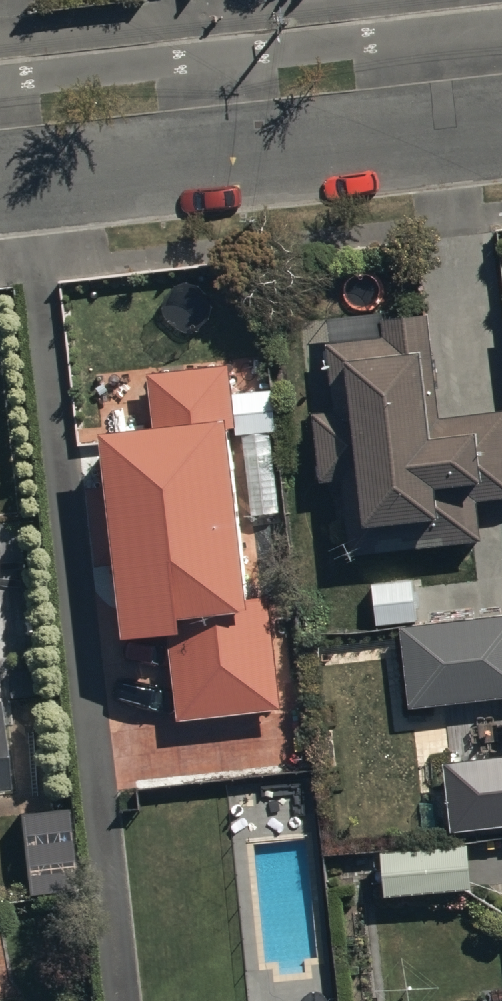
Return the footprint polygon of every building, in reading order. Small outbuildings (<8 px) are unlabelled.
[(320,490),(342,487),(349,561),(482,548),(478,508),(501,505),(501,416),(440,422),(430,323),(384,328),(383,315),(327,320),(329,349),(326,349),(332,417),(313,419),(320,490)] [(123,651),(168,647),(176,727),(279,717),(269,602),(247,604),(231,435),(236,434),(230,369),(150,377),(156,439),(104,444),(109,493),(86,495),(93,575),(116,573),(123,651)] [(242,435),(250,520),(279,517),(271,432),(242,435)] [(375,631),(417,628),(414,581),(371,583),(375,631)] [(401,631),(410,714),(501,704),(501,621),(401,631)] [(444,771),(452,841),(476,838),(477,845),(501,842),(501,764),(444,771)] [(468,850),(381,855),(384,903),(471,897),(468,850)]
